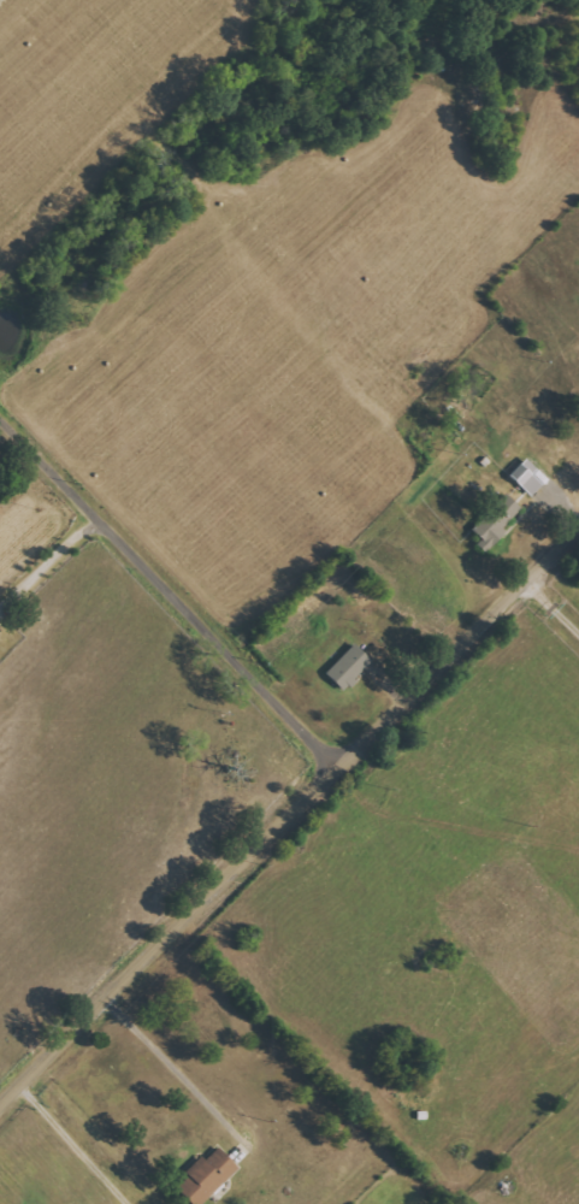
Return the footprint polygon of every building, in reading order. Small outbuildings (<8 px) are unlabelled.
[(532,474),(538,468),(527,458),(510,475),(532,496),(543,485),(532,474)] [(522,508),(506,493),(472,529),(488,544),(522,508)] [(326,673),(344,691),(374,662),(356,643),(326,673)] [(240,1169),(219,1147),(176,1187),(192,1203),(203,1203),(240,1169)]
